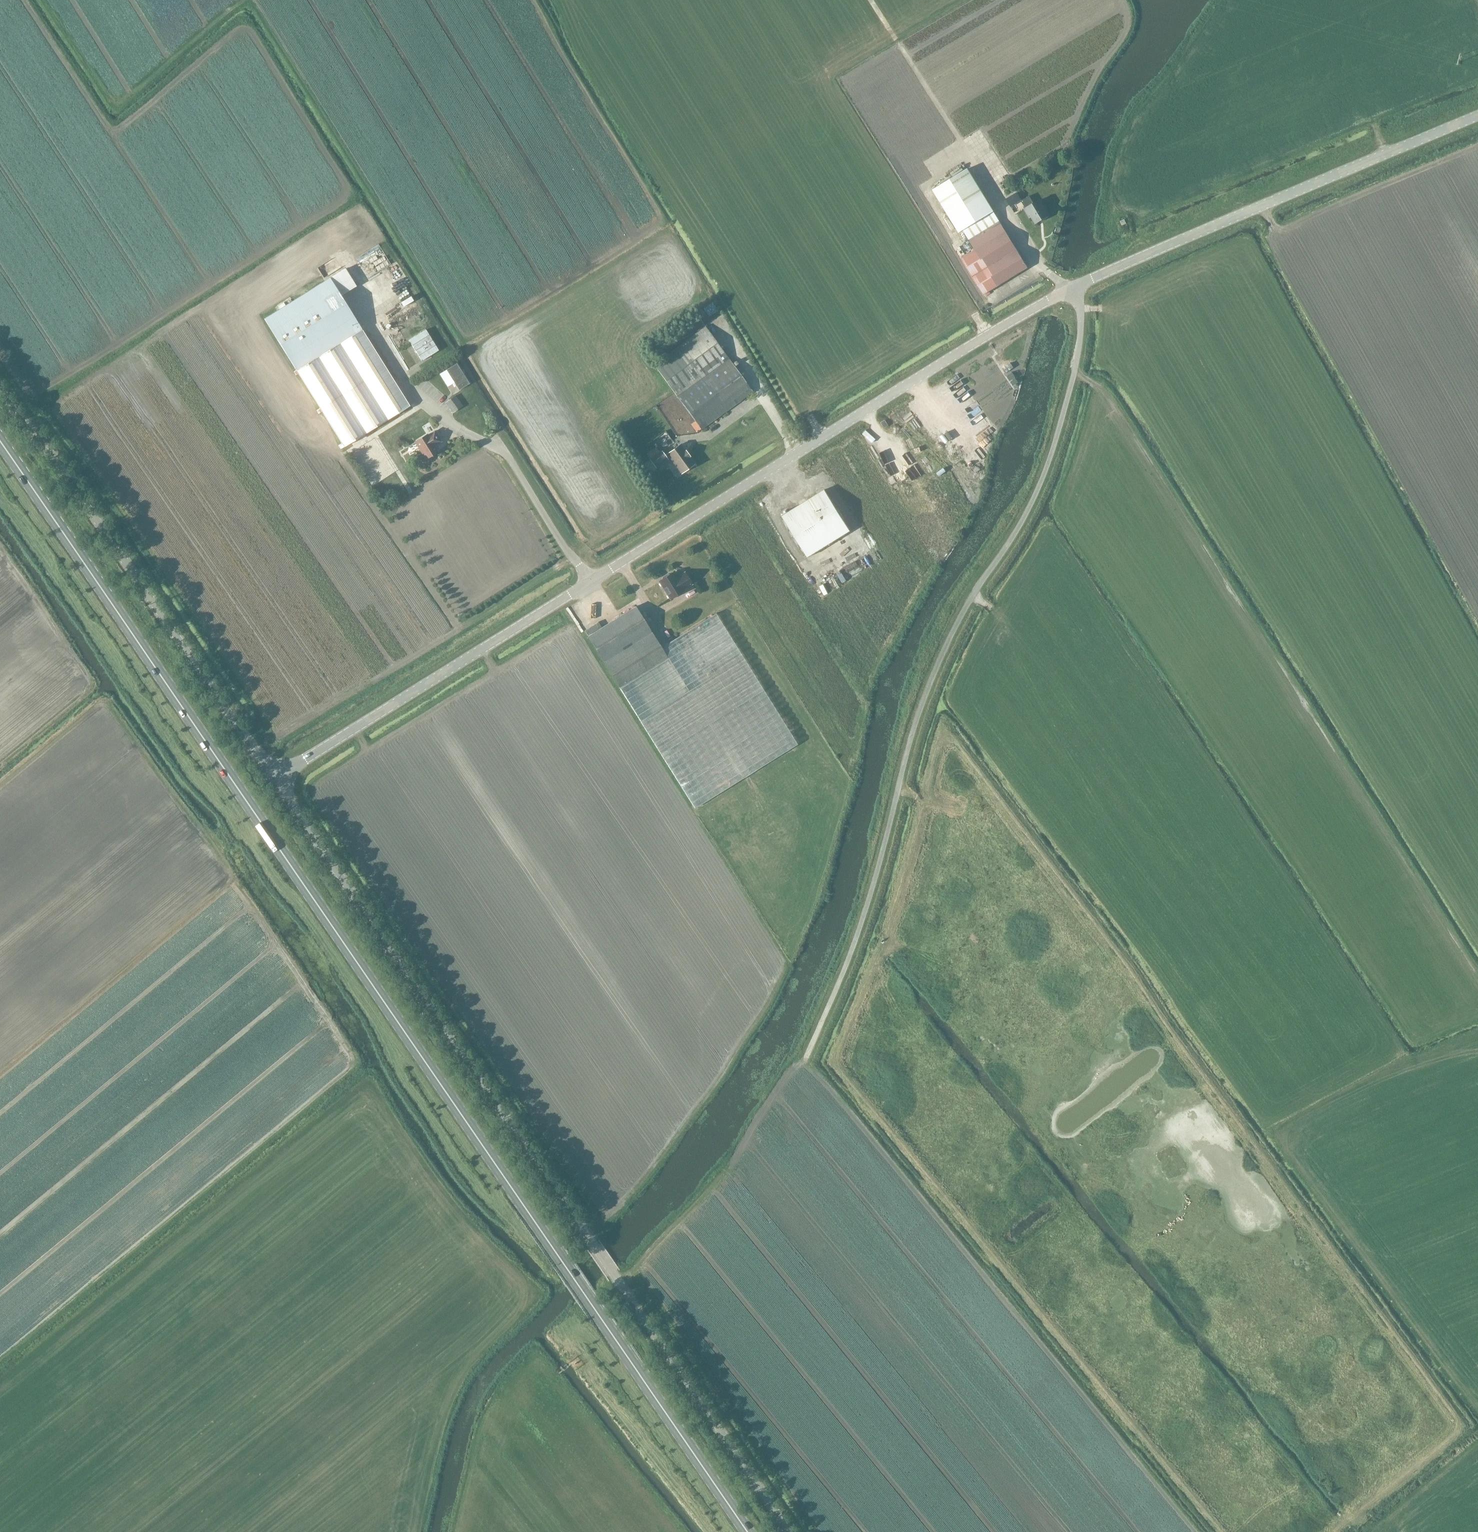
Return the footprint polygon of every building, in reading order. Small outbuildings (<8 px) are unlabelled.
[(994,211),(968,169),(933,190),(959,233),(994,211)] [(1026,208),(1024,209),(1029,217),(1032,217),(1035,224),(1048,216),(1039,200),(1034,203),(1029,196),(1021,201),(1026,208)] [(1011,201),(1014,207),(1021,204),(1018,198),(1011,201)] [(1000,222),(971,240),(969,241),(975,251),(961,259),(983,294),(1027,267),(1000,222)] [(309,291),(264,319),(297,371),(340,344),(388,420),(410,406),(356,319),(341,295),(356,286),(346,269),(330,278),(309,291)] [(394,295),(372,308),(383,326),(402,315),(397,307),(400,305),(394,295)] [(654,364),(695,421),(691,423),(697,432),(752,391),(705,327),(654,364)] [(419,333),(408,340),(421,361),(432,354),(419,333)] [(340,344),(297,371),(344,447),(388,420),(340,344)] [(980,369),(994,362),(989,353),(975,360),(980,369)] [(456,394),(446,401),(454,411),(463,404),(456,394)] [(434,445),(441,441),(435,431),(428,435),(427,434),(416,442),(426,459),(438,451),(434,445)] [(650,459),(656,467),(670,457),(681,473),(694,464),(689,457),(690,456),(685,450),(685,451),(680,444),(665,455),(662,451),(650,459)] [(781,515),(806,557),(849,530),(824,489),(781,515)] [(584,541),(591,538),(584,523),(578,526),(584,541)] [(862,537),(867,546),(872,544),(867,535),(862,537)] [(659,581),(670,599),(683,590),(682,589),(691,584),(684,572),(675,578),(672,573),(669,575),(667,574),(663,577),(662,579),(659,581)] [(667,658),(661,647),(651,632),(635,606),(588,636),(620,688),(667,658)] [(715,613),(661,647),(667,658),(620,688),(694,807),(797,743),(715,613)] [(78,818),(81,822),(90,815),(87,811),(78,818)]
